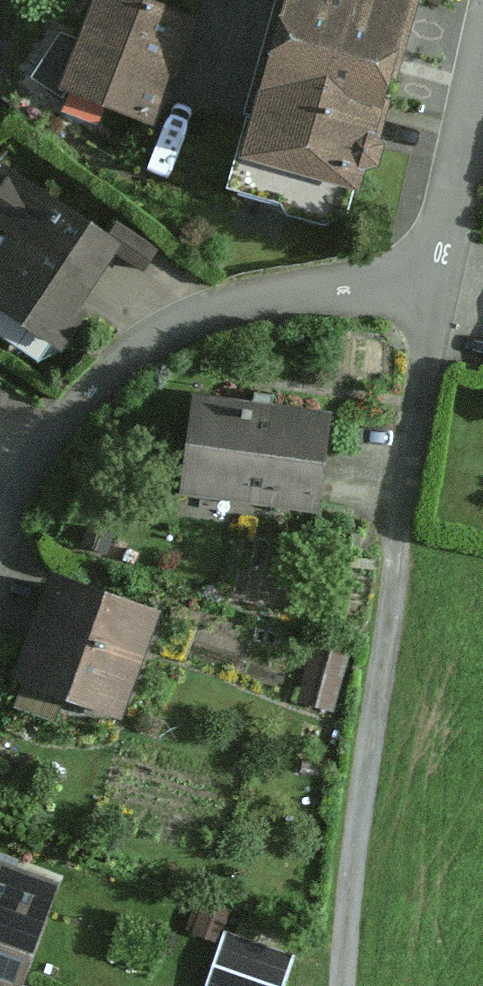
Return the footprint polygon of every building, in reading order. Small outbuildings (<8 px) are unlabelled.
[(195,22),(137,0),(104,0),(67,99),(154,132),(195,22)] [(413,0),(283,0),(239,167),(360,199),(413,0)] [(64,360),(130,256),(3,176),(0,181),(0,284),(5,287),(0,296),(0,320),(64,360)] [(321,517),(331,411),(194,398),(184,504),(321,517)] [(154,620),(55,585),(17,690),(117,725),(154,620)] [(347,666),(314,658),(302,707),(334,715),(347,666)] [(58,885),(0,862),(0,985),(19,985),(58,885)] [(287,954),(229,933),(211,984),(217,985),(275,985),(287,954)]
